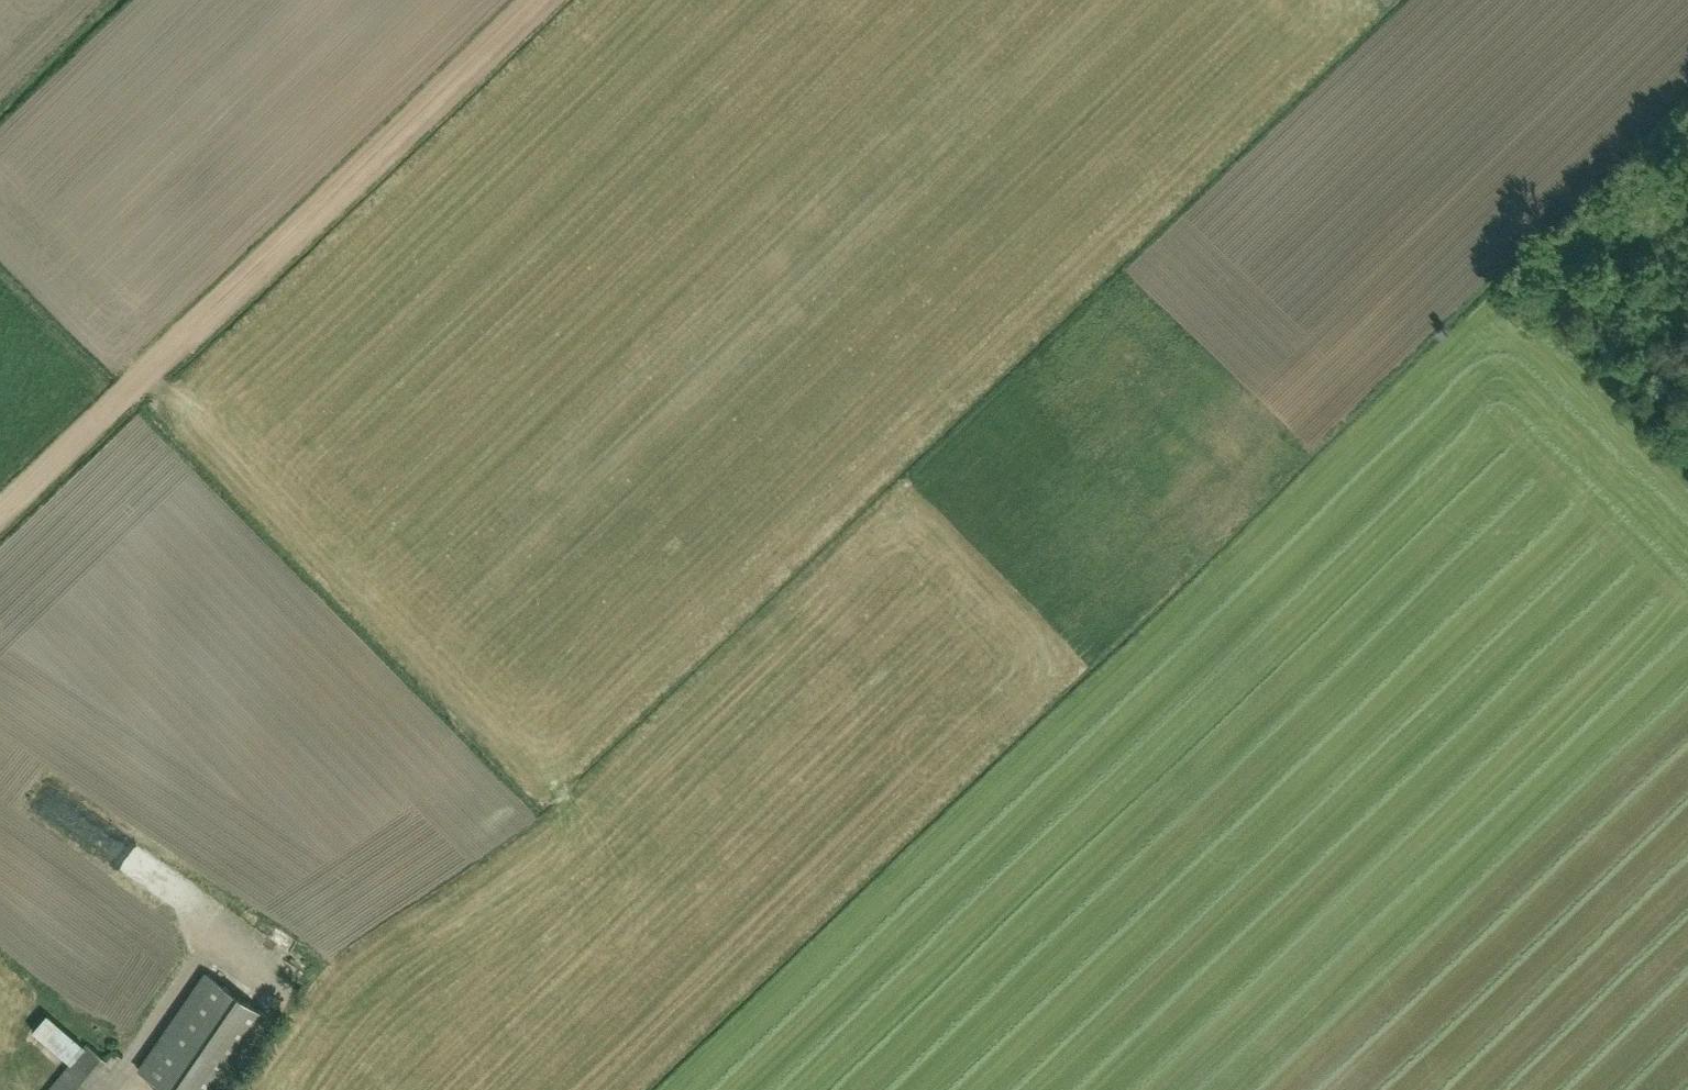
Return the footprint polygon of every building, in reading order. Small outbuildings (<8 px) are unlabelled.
[(206,974),(138,1071),(166,1089),(218,1089),(268,1016),(206,974)] [(69,1064),(83,1046),(44,1014),(30,1032),(69,1064)] [(69,1064),(47,1089),(83,1089),(86,1086),(84,1084),(89,1078),(91,1080),(108,1060),(85,1044),(83,1046),(69,1064)]
